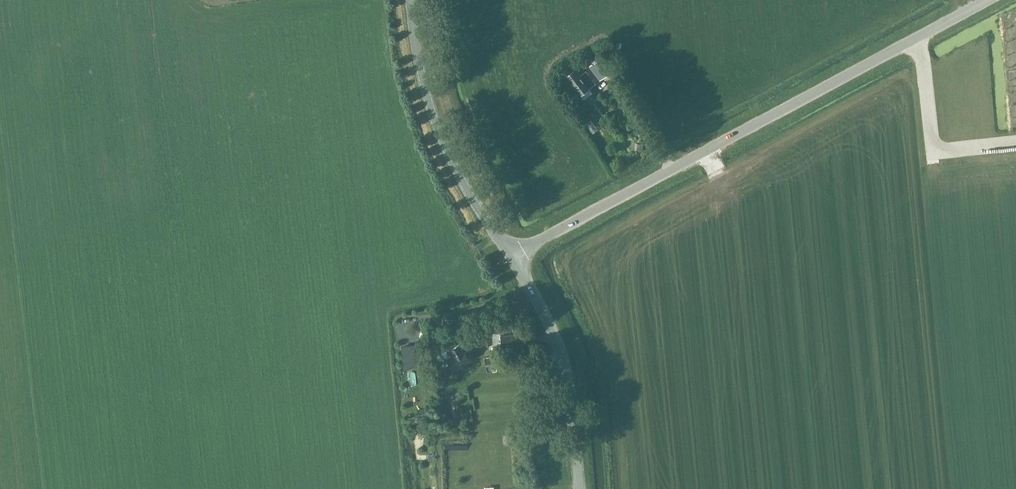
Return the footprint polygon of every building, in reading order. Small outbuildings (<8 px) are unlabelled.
[(590,66),(600,79),(610,72),(609,71),(617,65),(608,52),(604,55),(601,50),(593,56),(597,61),(590,66)] [(581,94),(595,83),(586,71),(581,75),(576,69),(567,76),(581,94)] [(609,101),(616,105),(619,99),(612,96),(609,101)] [(520,345),(520,335),(520,328),(513,328),(513,335),(500,335),(500,345),(520,345)] [(462,349),(459,343),(448,349),(442,352),(445,358),(452,369),(469,361),(462,349)] [(417,344),(409,345),(410,360),(419,359),(417,344)] [(485,365),(495,363),(494,355),(484,358),(485,365)]
